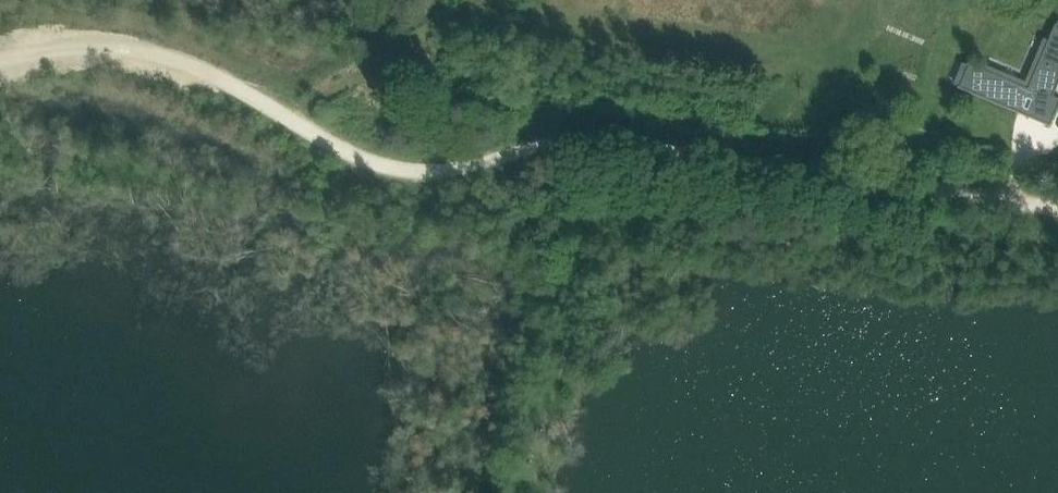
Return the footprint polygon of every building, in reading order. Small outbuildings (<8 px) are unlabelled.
[(1057,107),(1057,99),(1053,96),(1057,83),(1057,29),(1054,27),(1055,25),(1053,24),(1027,89),(966,65),(966,66),(968,67),(959,88),(957,88),(957,89),(1050,126),(1057,107)]
